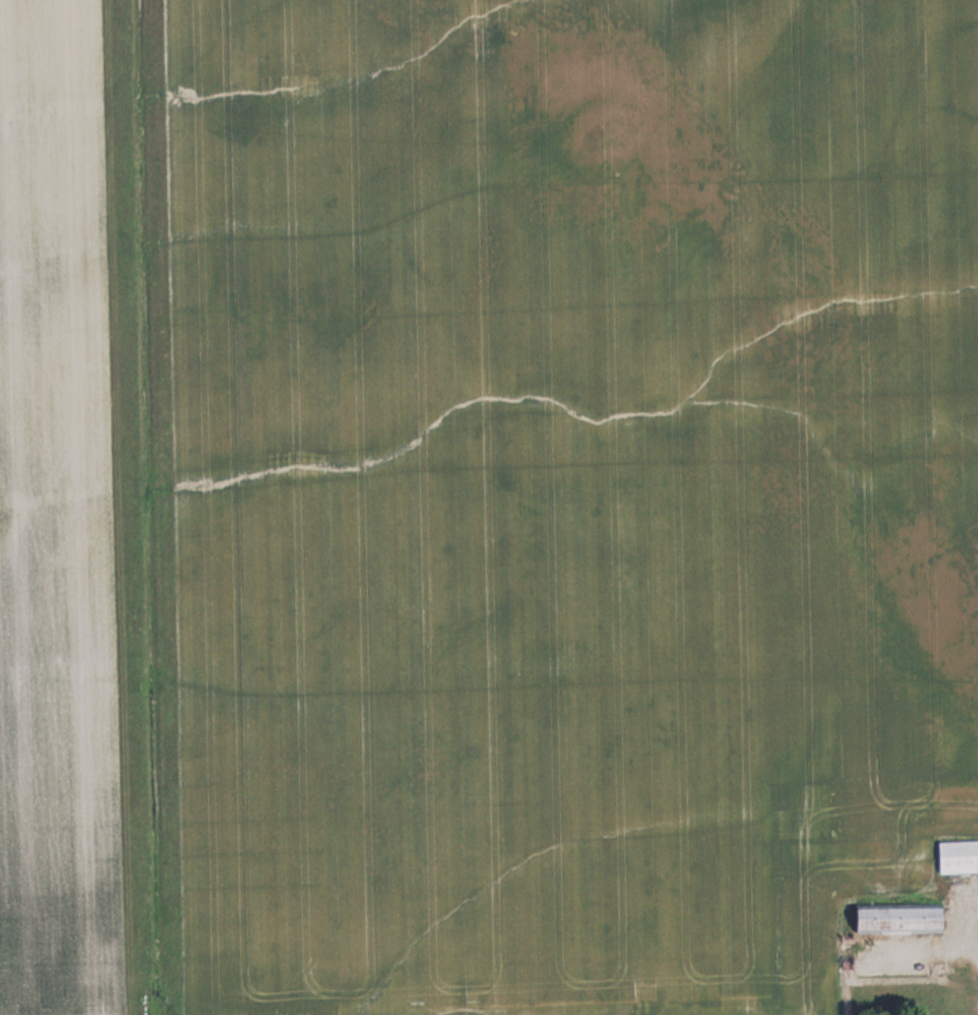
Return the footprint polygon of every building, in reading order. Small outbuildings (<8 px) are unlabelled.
[(938,872),(977,871),(977,840),(938,841),(938,872)] [(940,932),(940,907),(853,907),(853,932),(940,932)]
